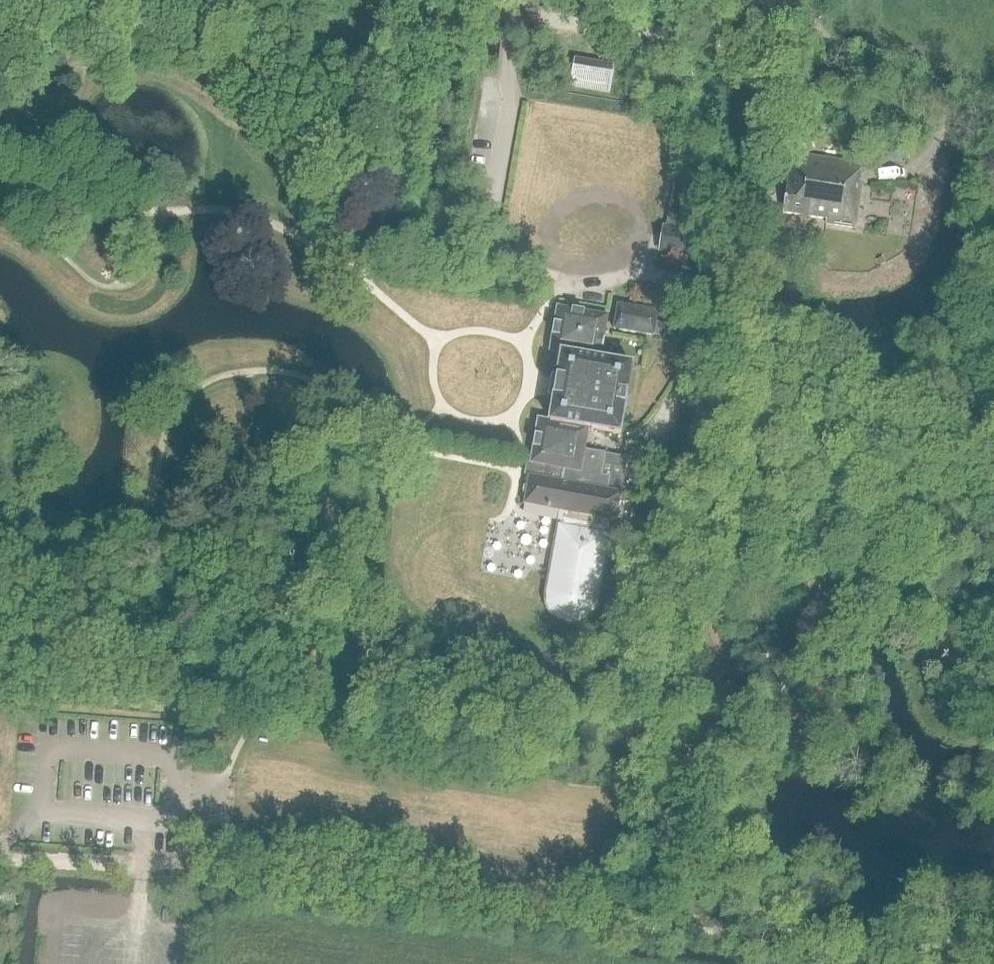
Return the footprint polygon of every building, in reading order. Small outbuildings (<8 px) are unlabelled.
[(569,87),(607,94),(612,65),(574,59),(569,87)] [(791,153),(783,213),(824,219),(823,223),(854,227),(860,183),(857,183),(860,163),(791,153)] [(664,226),(659,250),(695,257),(699,233),(664,226)] [(616,327),(654,334),(657,312),(620,305),(616,327)] [(549,604),(550,606),(551,609),(553,611),(555,613),(558,615),(560,617),(563,618),(566,619),(569,620),(572,620),(580,618),(587,613),(592,606),(594,598),(607,519),(608,519),(608,518),(614,519),(625,459),(584,452),(587,430),(620,436),(632,366),(600,360),(607,318),(557,309),(550,352),(561,354),(549,422),(536,420),(529,463),(531,463),(529,476),(527,476),(522,504),(561,511),(561,512),(562,512),(560,525),(549,590),(548,593),(548,596),(548,598),(548,601),(549,604)] [(0,889),(0,900),(13,902),(14,890),(0,889)]
